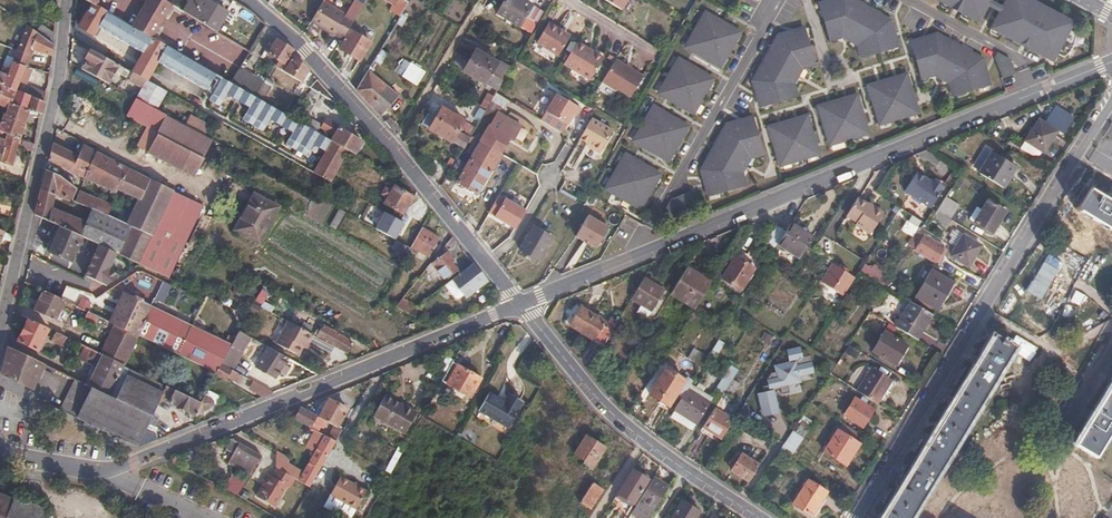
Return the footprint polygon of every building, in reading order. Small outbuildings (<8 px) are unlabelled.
[(91,5),(97,8),(98,0),(82,0),(91,5)] [(130,27),(150,39),(151,39),(159,27),(159,26),(161,24),(163,19),(164,18),(172,6),(168,4),(162,0),(142,0),(145,2),(143,6),(138,13),(130,27)] [(172,6),(175,8),(178,10),(181,3),(176,0),(170,0),(168,4),(172,6)] [(206,0),(191,0),(184,13),(218,33),(229,13),(206,0)] [(504,3),(532,20),(535,14),(529,11),(532,6),(523,0),(506,0),(504,3)] [(832,39),(845,35),(861,43),(864,56),(901,44),(892,19),(856,0),(830,0),(821,3),(832,39)] [(952,7),(953,5),(963,11),(962,13),(980,22),(991,0),(938,0),(952,7)] [(1053,61),(1058,53),(1064,57),(1072,49),(1075,42),(1076,34),(1070,30),(1074,22),(1058,14),(1057,17),(1026,0),(1027,0),(1007,0),(992,28),(1007,37),(1008,34),(1037,50),(1036,52),(1053,61)] [(344,15),(322,1),(310,21),(333,35),(344,15)] [(537,23),(532,20),(504,3),(498,14),(531,34),(537,23)] [(130,27),(97,8),(91,5),(78,31),(91,39),(98,28),(142,53),(150,39),(130,27)] [(175,8),(172,6),(164,18),(167,20),(175,8)] [(543,12),(532,6),(529,11),(535,14),(532,20),(537,23),(543,12)] [(687,46),(722,66),(741,31),(706,12),(687,46)] [(561,30),(549,22),(537,42),(558,55),(570,38),(560,31),(561,30)] [(55,33),(41,24),(36,31),(54,44),(55,33)] [(36,31),(27,26),(17,51),(30,56),(33,50),(53,56),(53,48),(54,44),(36,31)] [(162,29),(159,27),(151,39),(155,42),(162,29)] [(816,64),(805,27),(780,35),(754,79),(761,105),(798,96),(794,83),(803,67),(816,64)] [(357,33),(350,29),(339,47),(359,59),(370,41),(364,37),(366,33),(360,30),(357,33)] [(571,36),(561,30),(560,31),(570,38),(571,36)] [(994,80),(985,55),(939,32),(914,40),(926,76),(938,72),(954,80),(958,93),(994,80)] [(275,68),(282,72),(293,53),(295,50),(274,38),(266,52),(279,63),(275,68)] [(142,53),(132,72),(147,80),(155,64),(164,47),(157,43),(155,42),(151,39),(150,39),(142,53)] [(604,59),(578,43),(565,64),(591,80),(604,59)] [(164,47),(155,64),(204,92),(215,75),(164,47)] [(142,88),(147,80),(132,72),(91,49),(86,58),(86,60),(81,69),(101,79),(110,84),(116,72),(128,79),(128,81),(142,88)] [(1012,54),(1000,50),(998,54),(1007,73),(1019,67),(1012,54)] [(30,56),(17,51),(14,58),(13,62),(26,67),(30,56)] [(470,61),(493,74),(499,64),(476,51),(470,61)] [(279,63),(266,52),(262,59),(274,68),(275,68),(279,63)] [(293,53),(282,72),(301,84),(304,80),(309,70),(293,53)] [(13,62),(14,58),(7,55),(3,66),(10,69),(13,62)] [(470,61),(461,56),(455,65),(464,70),(470,61)] [(715,78),(680,58),(661,93),(695,112),(715,78)] [(504,80),(493,74),(470,61),(464,70),(463,72),(489,87),(489,88),(496,93),(504,80)] [(643,79),(616,61),(602,84),(616,93),(618,91),(631,99),(643,79)] [(17,91),(20,82),(25,84),(30,71),(25,69),(26,67),(13,62),(10,69),(3,66),(0,72),(0,84),(17,91)] [(425,73),(410,64),(403,77),(418,86),(425,73)] [(81,69),(78,67),(74,73),(97,86),(101,79),(81,69)] [(256,100),(266,83),(240,69),(230,84),(242,91),(256,100)] [(312,73),(309,70),(304,80),(307,81),(312,73)] [(399,97),(369,70),(356,89),(379,115),(399,97)] [(882,123),(920,111),(909,73),(871,84),(882,123)] [(242,91),(220,79),(207,101),(218,107),(225,96),(235,103),(242,91)] [(167,91),(147,80),(142,88),(136,99),(157,110),(167,91)] [(268,80),(266,83),(256,100),(263,103),(274,84),(268,80)] [(340,105),(318,80),(310,89),(338,107),(340,105)] [(17,91),(0,84),(0,104),(7,107),(9,108),(11,103),(17,91)] [(32,97),(45,103),(47,91),(31,85),(28,96),(32,97)] [(28,96),(17,91),(11,103),(29,111),(32,97),(28,96)] [(242,91),(235,103),(247,109),(241,120),(252,126),(264,104),(263,103),(256,100),(242,91)] [(833,143),(871,132),(859,93),(821,105),(833,143)] [(580,109),(556,95),(545,113),(567,126),(573,116),(576,117),(580,109)] [(7,107),(5,114),(0,130),(0,131),(19,139),(25,121),(27,114),(38,117),(40,114),(42,115),(43,110),(45,103),(32,97),(29,111),(11,103),(9,108),(7,107)] [(157,110),(136,99),(127,117),(147,128),(157,133),(162,122),(166,115),(157,110)] [(486,110),(490,104),(482,99),(478,105),(486,110)] [(493,121),(481,142),(500,153),(507,140),(512,142),(520,128),(500,116),(503,110),(491,102),(490,104),(486,110),(483,115),(493,121)] [(264,104),(252,126),(262,133),(269,122),(280,129),(287,117),(264,104)] [(482,110),(475,106),(469,115),(477,119),(482,110)] [(636,141),(671,161),(690,126),(655,106),(636,141)] [(435,119),(456,132),(458,128),(461,129),(465,122),(456,116),(457,113),(452,110),(451,113),(442,108),(435,119)] [(427,114),(422,110),(419,115),(425,118),(427,114)] [(469,140),(456,132),(435,119),(427,114),(425,118),(421,124),(464,149),(469,140)] [(809,114),(771,126),(783,164),(821,152),(809,114)] [(213,126),(192,115),(186,126),(207,137),(213,126)] [(765,152),(754,116),(729,124),(704,169),(711,195),(748,184),(744,171),(752,156),(765,152)] [(287,117),(280,129),(290,134),(284,145),(295,152),(308,129),(287,117)] [(400,130),(390,118),(385,122),(397,135),(400,130)] [(1058,131),(1039,119),(1025,141),(1042,152),(1044,153),(1058,131)] [(341,128),(327,120),(322,130),(331,135),(327,140),(330,142),(334,144),(349,152),(356,156),(363,144),(340,130),(341,128)] [(613,132),(592,120),(580,140),(592,147),(593,151),(598,153),(601,152),(613,132)] [(157,133),(158,134),(203,158),(204,159),(209,148),(162,122),(157,133)] [(157,136),(158,134),(157,133),(147,128),(138,148),(148,153),(157,136)] [(534,135),(520,128),(512,142),(510,146),(524,153),(534,135)] [(308,129),(295,152),(306,158),(312,147),(323,154),(330,142),(327,140),(308,129)] [(19,139),(0,131),(0,161),(12,167),(19,139)] [(203,158),(157,136),(148,153),(194,177),(203,158)] [(1042,152),(1025,141),(1021,148),(1032,155),(1039,155),(1042,152)] [(500,153),(481,142),(466,167),(462,175),(457,183),(476,195),(500,153)] [(34,145),(27,143),(25,153),(32,155),(34,145)] [(349,152),(334,144),(317,175),(333,183),(349,152)] [(48,161),(84,179),(97,154),(85,148),(82,147),(77,156),(52,145),(48,161)] [(1016,168),(992,153),(979,173),(1003,189),(1016,168)] [(97,154),(84,179),(116,194),(117,191),(139,201),(140,201),(149,181),(97,154)] [(609,189),(643,208),(663,174),(628,155),(609,189)] [(466,167),(456,162),(456,163),(452,169),(462,175),(466,167)] [(445,181),(433,167),(429,174),(441,188),(445,181)] [(41,218),(61,227),(65,229),(66,227),(82,234),(86,224),(84,223),(51,209),(54,199),(61,201),(63,198),(72,201),(77,189),(57,176),(46,171),(41,190),(38,203),(35,215),(41,218)] [(931,180),(917,171),(905,190),(931,207),(945,185),(933,178),(931,180)] [(162,214),(172,192),(149,181),(140,201),(139,201),(127,225),(152,236),(162,214)] [(415,196),(395,185),(393,189),(388,186),(383,195),(388,198),(385,204),(404,215),(415,196)] [(966,196),(952,187),(937,210),(951,219),(966,196)] [(1088,189),(1075,210),(1111,232),(1111,204),(1108,201),(1088,189)] [(87,196),(79,192),(74,202),(83,206),(87,196)] [(169,218),(179,196),(172,192),(162,214),(169,218)] [(279,207),(254,194),(234,230),(259,244),(279,207)] [(91,209),(107,216),(111,207),(87,196),(83,206),(91,209)] [(179,223),(190,201),(179,196),(169,218),(179,223)] [(515,230),(525,211),(503,200),(493,218),(515,230)] [(190,201),(179,223),(191,228),(201,206),(190,201)] [(883,218),(858,201),(847,218),(857,224),(856,227),(870,237),(883,218)] [(1006,212),(990,201),(981,215),(976,212),(971,220),(993,233),(1006,212)] [(84,237),(100,243),(118,253),(139,263),(152,236),(127,225),(107,216),(91,209),(84,223),(86,224),(82,234),(82,235),(84,237)] [(951,219),(937,210),(933,216),(948,226),(952,219),(951,219)] [(169,218),(162,214),(152,236),(159,239),(169,218)] [(401,224),(382,214),(373,231),(392,241),(401,224)] [(152,236),(139,263),(168,278),(191,228),(179,223),(169,218),(159,239),(152,236)] [(575,239),(588,247),(600,226),(587,218),(575,239)] [(761,244),(767,248),(779,227),(774,224),(761,244)] [(791,224),(786,232),(778,245),(801,260),(814,239),(791,224)] [(600,226),(588,247),(593,250),(606,230),(600,226)] [(82,235),(65,229),(61,227),(57,236),(58,237),(51,254),(73,263),(84,237),(82,235)] [(552,238),(532,227),(519,248),(540,260),(552,238)] [(779,227),(767,248),(773,252),(778,245),(786,232),(779,227)] [(438,240),(421,229),(411,247),(428,257),(438,240)] [(964,236),(957,231),(956,232),(954,232),(951,233),(950,238),(951,241),(957,247),(964,236)] [(3,232),(0,240),(0,244),(2,245),(4,241),(10,244),(11,240),(12,236),(3,232)] [(981,246),(964,236),(957,247),(952,255),(968,266),(981,246)] [(936,245),(923,237),(915,250),(935,263),(934,264),(939,267),(944,259),(941,257),(944,250),(936,245)] [(410,246),(396,239),(391,248),(405,256),(410,246)] [(456,244),(453,240),(448,246),(453,249),(456,244)] [(85,276),(102,284),(118,253),(100,243),(85,276)] [(455,261),(443,248),(427,269),(435,278),(440,274),(445,279),(457,270),(452,263),(455,261)] [(755,267),(736,255),(722,277),(741,289),(755,267)] [(474,263),(470,266),(447,284),(446,288),(446,290),(453,299),(456,300),(463,296),(465,299),(488,279),(474,263)] [(840,269),(832,264),(821,281),(846,297),(857,280),(849,275),(851,271),(842,266),(840,269)] [(864,264),(860,270),(886,284),(889,279),(864,264)] [(712,283),(689,269),(674,295),(696,309),(712,283)] [(953,283),(932,270),(915,297),(936,310),(953,283)] [(424,282),(420,278),(412,286),(417,290),(424,282)] [(665,292),(645,279),(633,300),(642,306),(653,312),(663,296),(665,292)] [(104,285),(102,284),(88,312),(100,318),(110,323),(123,294),(104,285)] [(269,292),(263,289),(255,304),(261,307),(268,311),(272,304),(265,301),(269,292)] [(65,301),(42,290),(33,310),(55,320),(57,316),(63,318),(67,309),(62,306),(65,301)] [(412,304),(417,308),(430,298),(425,293),(412,304)] [(139,335),(217,373),(222,364),(231,345),(209,334),(123,294),(110,323),(115,325),(137,336),(139,335)] [(233,300),(224,296),(221,303),(229,307),(233,300)] [(408,314),(417,308),(412,304),(404,297),(395,307),(408,314)] [(932,315),(910,302),(895,326),(903,331),(917,339),(932,315)] [(255,304),(250,311),(257,315),(261,307),(255,304)] [(653,312),(642,306),(638,313),(648,319),(649,318),(653,312)] [(616,328),(583,308),(573,326),(606,346),(616,328)] [(100,318),(88,312),(85,319),(97,325),(100,318)] [(48,329),(29,320),(18,341),(38,350),(48,329)] [(313,336),(287,322),(276,342),(301,357),(313,336)] [(115,325),(101,354),(103,355),(124,365),(127,359),(137,336),(115,325)] [(353,344),(323,327),(318,336),(348,353),(353,344)] [(731,334),(728,331),(722,339),(726,342),(731,334)] [(908,345),(885,331),(872,352),(895,365),(908,345)] [(66,337),(56,332),(52,340),(62,345),(66,337)] [(233,343),(245,350),(251,339),(239,332),(233,343)] [(995,336),(980,361),(955,402),(933,439),(909,478),(886,515),(884,517),(912,517),(1015,348),(995,336)] [(233,370),(245,350),(233,343),(231,345),(222,364),(233,370)] [(44,365),(8,347),(5,359),(1,373),(33,388),(44,365)] [(288,359),(269,348),(257,369),(276,380),(288,359)] [(803,358),(801,348),(788,351),(790,363),(776,367),(777,373),(772,373),(767,381),(768,386),(763,387),(764,393),(759,394),(764,414),(778,411),(773,389),(781,387),(782,395),(790,393),(788,385),(801,382),(799,376),(814,372),(810,356),(803,358)] [(708,357),(696,349),(691,358),(703,366),(708,357)] [(720,353),(715,350),(710,358),(714,361),(720,353)] [(88,386),(103,355),(101,354),(99,353),(85,384),(88,386)] [(103,355),(88,386),(91,388),(109,396),(124,365),(103,355)] [(483,379),(452,361),(441,381),(456,389),(452,395),(462,400),(466,394),(469,396),(474,387),(477,388),(483,379)] [(718,389),(722,392),(737,368),(728,362),(724,369),(729,372),(718,389)] [(222,364),(217,373),(215,376),(226,382),(229,377),(240,383),(244,376),(233,370),(222,364)] [(677,394),(682,398),(689,387),(694,379),(688,376),(685,379),(666,367),(650,394),(669,407),(677,394)] [(142,374),(130,368),(115,399),(109,396),(91,388),(75,418),(91,426),(104,432),(117,438),(136,447),(160,398),(166,385),(142,374)] [(740,369),(737,368),(722,392),(724,394),(730,385),(740,369)] [(892,381),(872,368),(857,391),(877,404),(892,381)] [(75,418),(91,388),(88,386),(85,384),(74,379),(59,410),(75,418)] [(273,393),(253,381),(249,389),(264,397),(273,393)] [(1088,422),(1074,445),(1096,459),(1111,432),(1111,384),(1088,422)] [(201,402),(166,385),(160,398),(195,415),(201,402)] [(730,385),(724,394),(701,431),(715,440),(718,436),(722,439),(734,420),(722,412),(737,389),(730,385)] [(477,388),(474,387),(469,396),(472,397),(477,388)] [(689,387),(682,398),(675,410),(697,424),(711,401),(689,387)] [(401,404),(386,395),(374,416),(405,432),(416,411),(408,406),(407,409),(401,406),(401,404)] [(505,404),(489,395),(478,412),(507,429),(523,404),(510,397),(505,404)] [(859,401),(855,397),(844,414),(863,427),(873,410),(863,403),(859,401)] [(327,421),(337,427),(347,409),(329,399),(319,417),(321,418),(327,421)] [(321,418),(319,417),(300,406),(294,418),(309,426),(313,419),(318,422),(321,418)] [(697,424),(675,410),(671,416),(693,430),(697,424)] [(812,425),(804,420),(785,450),(793,456),(812,425)] [(333,429),(328,437),(336,441),(343,430),(337,427),(327,421),(325,424),(333,429)] [(848,425),(844,422),(839,430),(838,430),(825,451),(844,464),(852,450),(855,452),(860,444),(856,442),(862,434),(848,425)] [(310,487),(336,441),(328,437),(316,430),(306,446),(316,451),(304,471),(290,463),(290,457),(277,450),(275,468),(277,469),(295,478),(310,487)] [(606,447),(588,435),(575,454),(585,460),(583,463),(592,468),(606,447)] [(262,454),(230,437),(224,446),(233,452),(227,462),(250,475),(262,454)] [(855,452),(852,450),(844,464),(847,465),(855,452)] [(759,465),(742,454),(739,458),(735,456),(730,463),(734,466),(732,469),(749,480),(759,465)] [(290,486),(295,478),(277,469),(273,476),(271,474),(266,483),(258,497),(275,507),(288,485),(290,486)] [(649,481),(632,470),(616,494),(633,505),(649,481)] [(245,483),(232,475),(224,489),(238,495),(245,483)] [(366,490),(341,476),(331,493),(356,507),(366,490)] [(669,486),(655,477),(638,503),(644,507),(653,512),(669,486)] [(828,491),(809,479),(793,503),(812,515),(828,491)] [(585,494),(595,501),(603,488),(593,482),(585,494)] [(0,493),(0,517),(41,517),(45,508),(35,504),(31,502),(30,502),(27,500),(14,495),(13,498),(0,493)] [(356,507),(331,493),(325,504),(350,517),(356,507)] [(590,509),(595,501),(585,494),(579,502),(590,509)] [(633,505),(616,494),(614,497),(631,508),(633,505)] [(683,501),(672,517),(698,517),(696,517),(700,512),(683,501)] [(644,507),(637,517),(649,517),(653,512),(644,507)]
